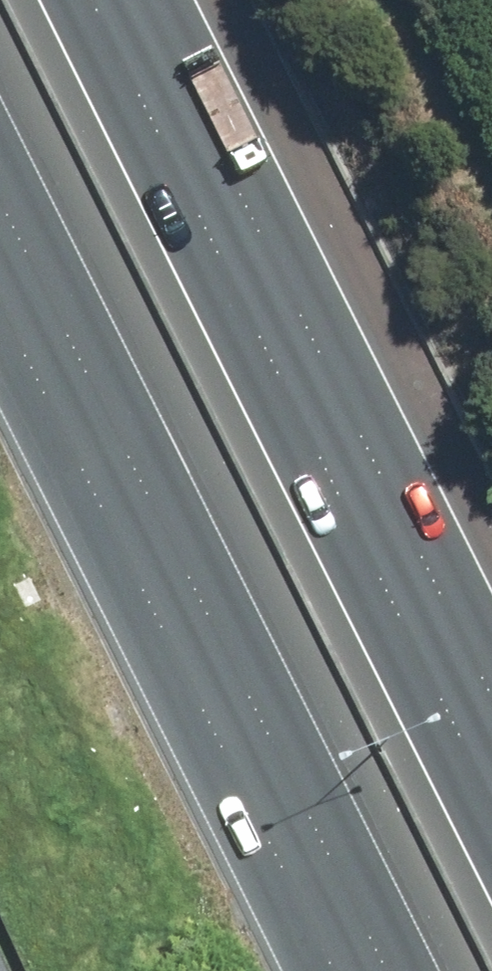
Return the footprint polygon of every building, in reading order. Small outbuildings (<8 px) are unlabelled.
[(0,945),(0,970),(11,970),(0,945)]
